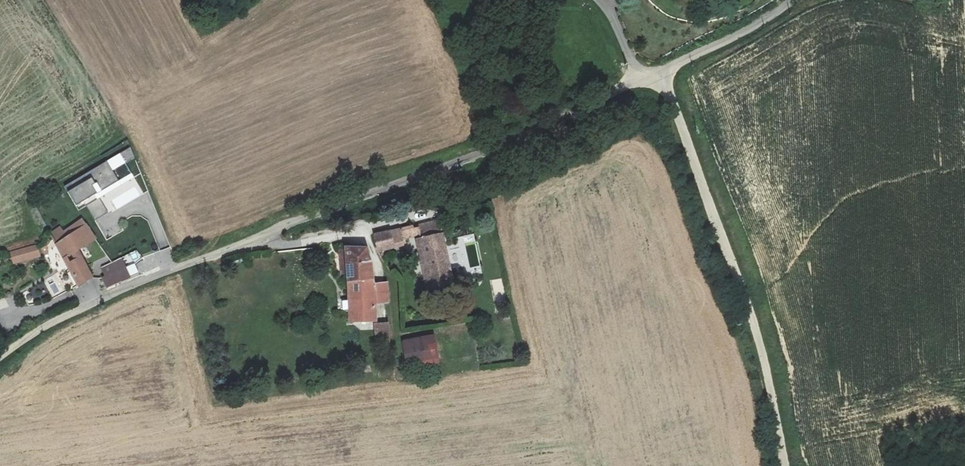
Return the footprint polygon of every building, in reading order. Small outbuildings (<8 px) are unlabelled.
[(113,171),(135,158),(130,147),(64,187),(76,205),(118,180),(113,171)] [(50,233),(78,285),(92,277),(78,248),(95,237),(81,218),(63,231),(60,227),(50,233)] [(413,225),(374,234),(378,252),(404,246),(403,240),(415,237),(427,288),(453,283),(442,232),(439,219),(419,224),(419,227),(413,229),(413,225)] [(10,252),(13,263),(41,256),(38,245),(10,252)] [(375,301),(373,284),(371,261),(365,247),(345,247),(348,299),(349,320),(376,320),(375,301)] [(135,253),(122,256),(125,266),(138,262),(135,253)] [(107,287),(130,277),(122,258),(102,267),(106,276),(103,278),(107,287)] [(388,281),(373,284),(375,301),(389,300),(388,281)] [(21,294),(29,308),(35,304),(28,291),(21,294)] [(338,300),(338,309),(347,309),(347,300),(338,300)] [(389,323),(374,324),(375,344),(390,343),(389,323)] [(433,334),(403,338),(407,366),(437,362),(433,334)]
